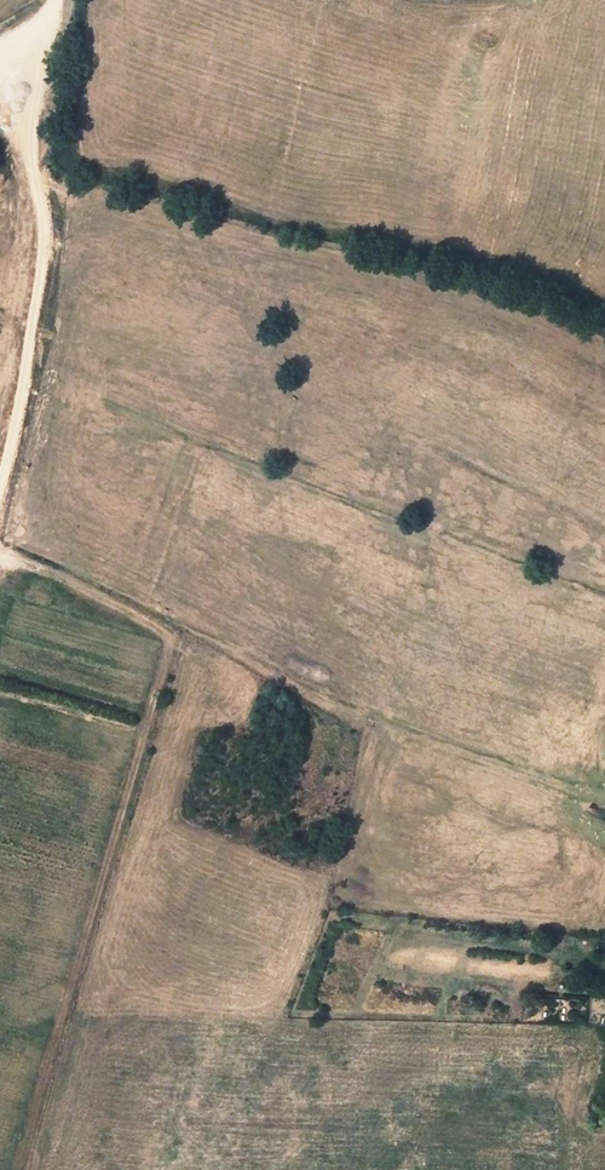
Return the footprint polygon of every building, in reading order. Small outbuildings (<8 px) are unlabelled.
[(123,762),(116,763),(116,759),(103,760),(104,775),(123,773),(123,762)]
